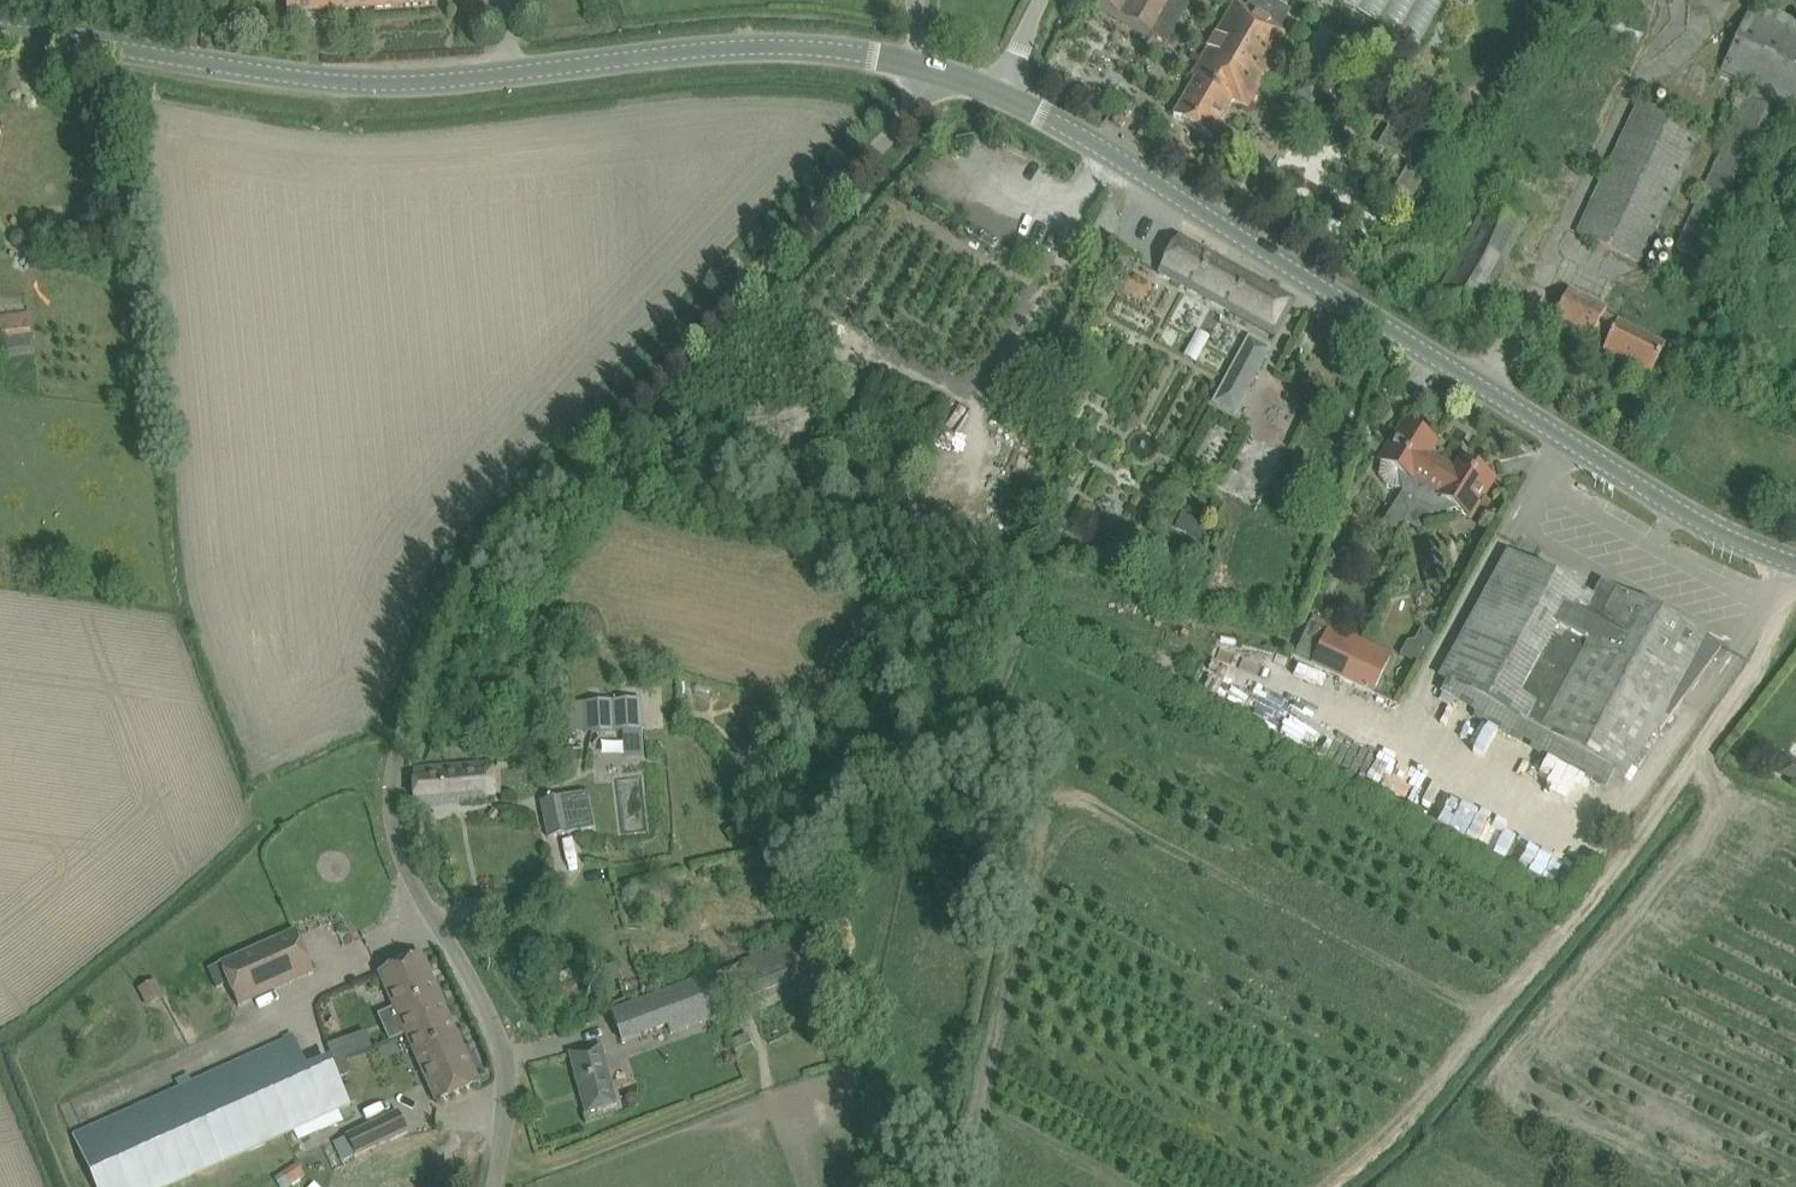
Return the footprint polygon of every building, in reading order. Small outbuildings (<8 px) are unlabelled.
[(288,15),(437,4),(437,0),(286,0),(288,15)] [(1170,0),(1096,0),(1152,32),(1170,0)] [(1338,1),(1419,47),(1447,0),(1339,0),(1338,1)] [(1248,109),(1292,35),(1235,2),(1192,76),(1196,79),(1174,116),(1211,138),(1233,101),(1248,109)] [(1768,8),(1765,15),(1750,8),(1721,72),(1754,87),(1748,100),(1745,98),(1727,136),(1661,275),(1703,295),(1738,219),(1782,127),(1788,131),(1795,114),(1795,22),(1768,8)] [(1638,101),(1575,233),(1640,264),(1703,132),(1638,101)] [(1490,198),(1433,304),(1472,325),(1529,219),(1490,198)] [(1275,337),(1284,322),(1295,301),(1181,237),(1161,274),(1275,337)] [(1651,374),(1662,353),(1666,345),(1604,314),(1607,308),(1569,290),(1554,320),(1592,338),(1596,330),(1610,337),(1603,351),(1651,374)] [(32,340),(29,312),(0,315),(0,344),(32,340)] [(1247,336),(1211,403),(1234,416),(1271,349),(1247,336)] [(1405,522),(1406,523),(1416,507),(1443,462),(1430,454),(1436,443),(1404,423),(1391,443),(1380,461),(1382,462),(1379,475),(1387,487),(1402,488),(1403,492),(1384,522),(1399,532),(1405,522)] [(1482,500),(1495,480),(1462,459),(1455,470),(1443,462),(1416,507),(1430,516),(1457,509),(1472,519),(1482,500)] [(1208,525),(1182,513),(1175,530),(1201,541),(1208,525)] [(1587,608),(1592,600),(1507,554),(1495,575),(1438,678),(1446,682),(1615,772),(1626,777),(1683,700),(1707,667),(1721,648),(1616,591),(1602,616),(1587,608)] [(1392,655),(1330,625),(1312,616),(1300,641),(1318,650),(1310,665),(1372,695),(1388,663),(1392,655)] [(1407,642),(1400,655),(1418,666),(1434,637),(1421,630),(1416,640),(1407,642)] [(584,734),(644,730),(642,699),(588,702),(582,702),(584,734)] [(1373,739),(1356,765),(1373,777),(1390,750),(1373,739)] [(1383,774),(1400,777),(1404,756),(1387,753),(1383,774)] [(1783,774),(1795,779),(1795,755),(1791,753),(1783,774)] [(438,767),(414,769),(414,808),(417,808),(460,805),(460,800),(496,796),(494,763),(438,767)] [(623,794),(626,810),(646,807),(643,791),(623,794)] [(540,800),(546,838),(594,829),(587,792),(540,800)] [(314,973),(294,929),(218,964),(239,1008),(314,973)] [(776,949),(743,962),(757,997),(789,985),(776,949)] [(406,1034),(448,1014),(421,954),(379,973),(406,1034)] [(715,972),(611,1011),(622,1041),(668,1025),(726,1003),(715,972)] [(165,999),(155,980),(137,989),(146,1007),(165,999)] [(448,1014),(406,1034),(437,1103),(479,1084),(448,1014)] [(366,1031),(328,1045),(333,1062),(372,1048),(366,1031)] [(749,1033),(730,1040),(738,1060),(757,1053),(749,1033)] [(328,1114),(350,1105),(329,1057),(307,1068),(292,1036),(286,1039),(287,1042),(103,1125),(75,1137),(96,1186),(166,1186),(328,1114)] [(587,1113),(610,1107),(617,1105),(601,1045),(571,1053),(587,1113)] [(344,1161),(385,1142),(375,1122),(335,1142),(344,1161)] [(275,1178),(280,1186),(290,1186),(306,1176),(298,1163),(275,1178)]
